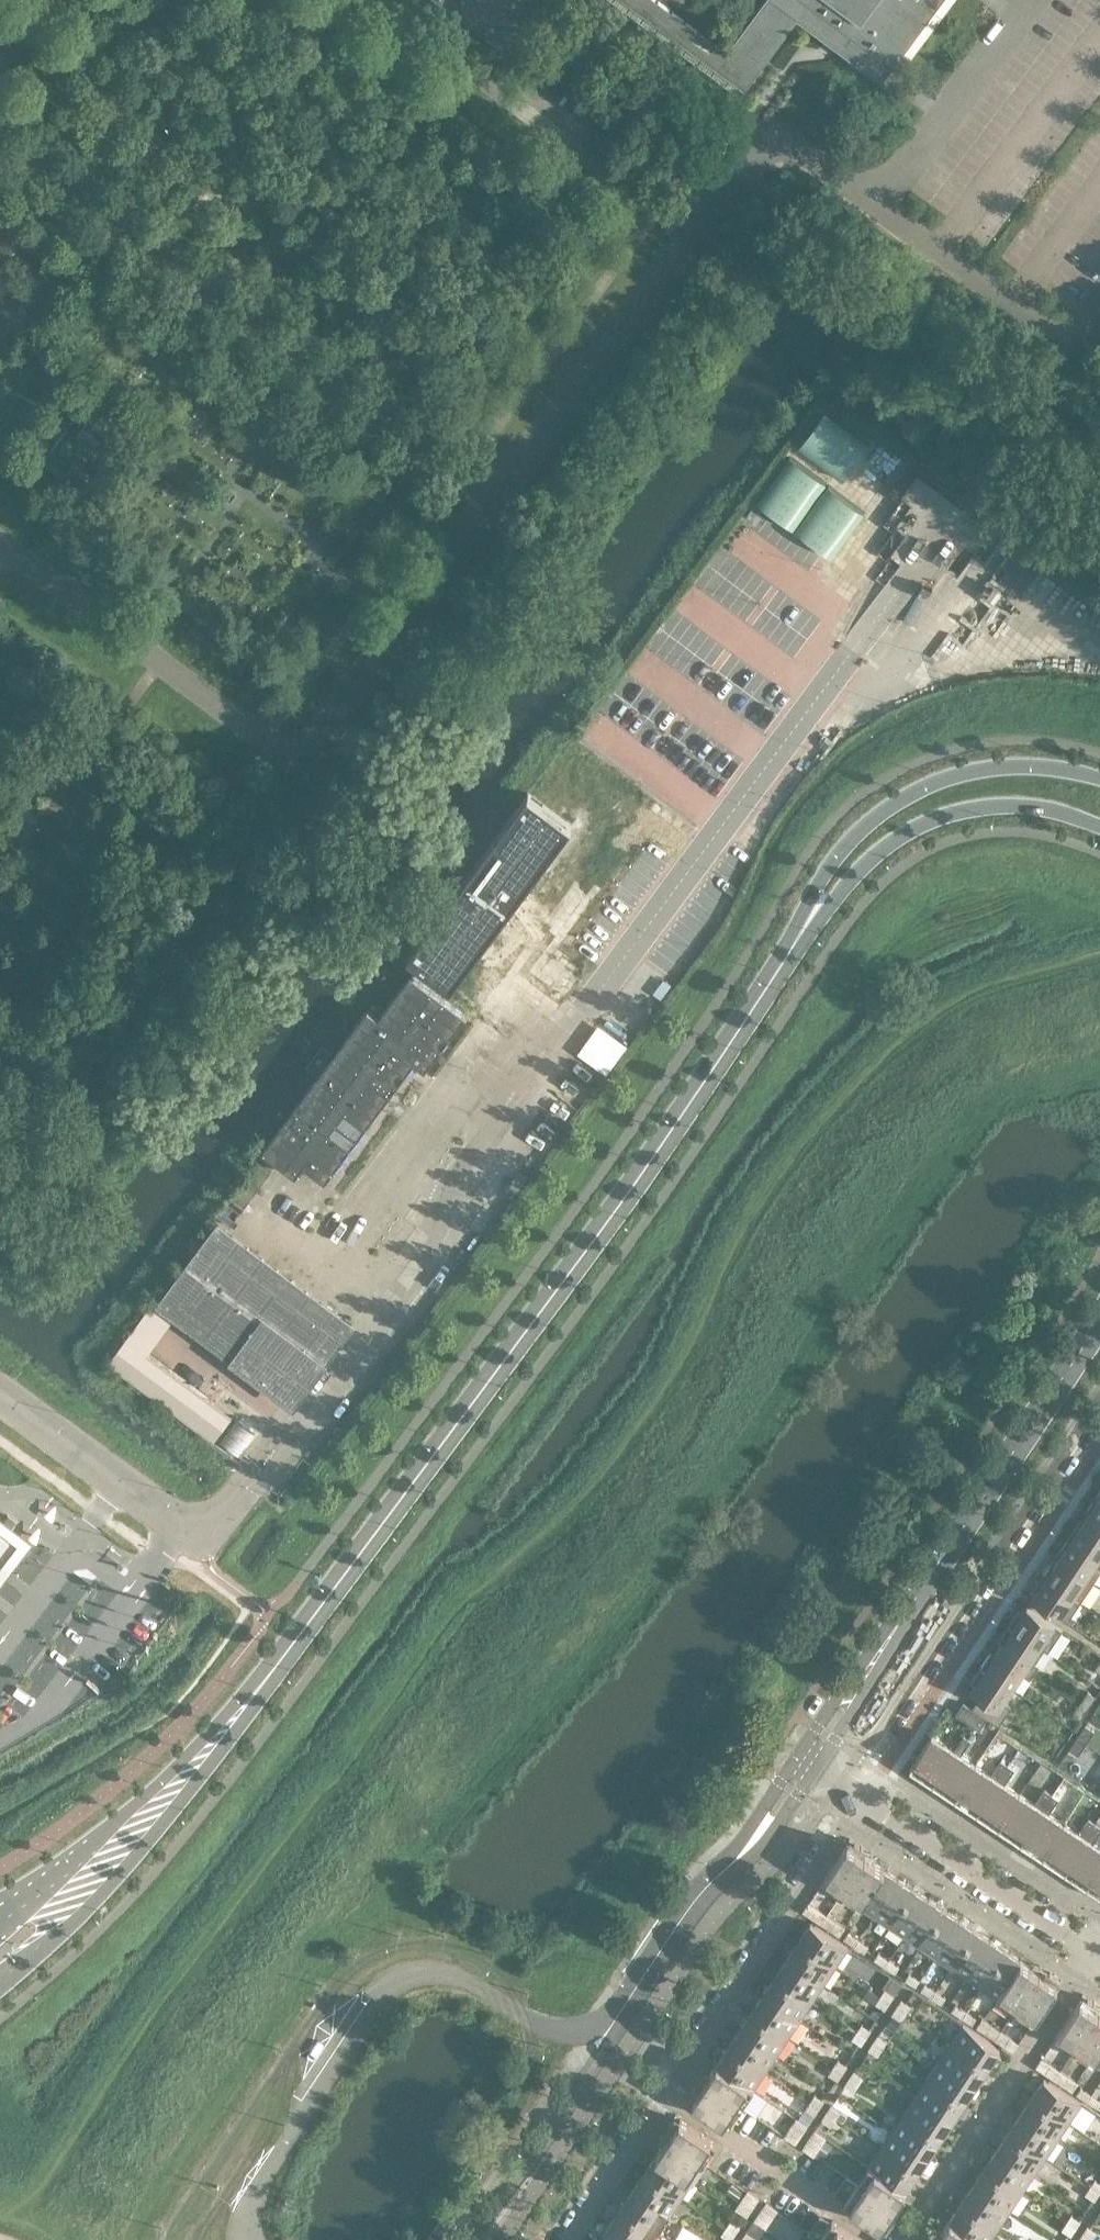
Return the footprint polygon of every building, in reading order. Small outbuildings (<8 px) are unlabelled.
[(501,47),(502,46),(519,24),(524,28),(525,29),(526,30),(540,11),(525,0),(438,0),(501,47)] [(746,90),(799,20),(825,40),(829,35),(835,39),(842,44),(838,49),(867,71),(877,57),(892,68),(943,0),(765,0),(727,51),(658,0),(625,0),(746,90)] [(824,411),(797,449),(842,481),(870,443),(824,411)] [(788,457),(756,502),(794,529),(826,484),(788,457)] [(826,484),(794,529),(832,557),(865,512),(826,484)] [(433,920),(407,954),(451,987),(477,952),(517,898),(517,897),(571,825),(528,793),(433,920)] [(559,947),(545,970),(568,983),(581,960),(559,947)] [(325,1180),(414,1061),(425,1069),(466,1014),(411,973),(378,1016),(367,1008),(337,1049),(262,1150),(296,1175),(304,1164),(325,1180)] [(472,1029),(485,1038),(474,1053),(505,1075),(521,1053),(512,1046),(505,1056),(492,1047),(510,1021),(488,1006),(472,1029)] [(600,1021),(579,1050),(609,1071),(630,1041),(600,1021)] [(245,1206),(271,1170),(256,1159),(230,1196),(245,1206)] [(191,1325),(249,1247),(218,1224),(161,1302),(191,1325)] [(280,1391),(338,1314),(308,1291),(280,1330),(249,1307),(220,1346),(280,1391)] [(222,1437),(240,1450),(256,1429),(238,1415),(222,1437)] [(1096,1497),(1088,1508),(1091,1510),(1085,1518),(1099,1528),(1099,1500),(1096,1497)] [(1085,1518),(1079,1527),(1077,1525),(1069,1536),(1099,1557),(1099,1528),(1085,1518)] [(17,1547),(18,1548),(23,1541),(0,1524),(0,1570),(17,1547)] [(1069,1536),(1062,1547),(1065,1549),(1059,1558),(1094,1581),(1099,1572),(1099,1557),(1069,1536)] [(1094,1581),(1059,1558),(1053,1566),(1050,1564),(1043,1575),(1081,1601),(1094,1581)] [(1081,1601),(1043,1575),(1035,1587),(1038,1588),(1032,1598),(1067,1621),(1081,1601)] [(1063,1629),(1042,1615),(1027,1605),(1022,1612),(1018,1609),(1008,1624),(1041,1645),(1048,1650),(1063,1629)] [(1031,1659),(1041,1645),(1008,1624),(999,1638),(1003,1641),(999,1648),(1034,1671),(1039,1664),(1031,1659)] [(1034,1671),(999,1648),(995,1654),(990,1651),(981,1666),(1013,1687),(1022,1673),(1030,1678),(1034,1671)] [(1004,1701),(1013,1687),(981,1666),(971,1680),(975,1683),(971,1690),(980,1696),(1006,1714),(1011,1706),(1004,1701)] [(1088,1707),(1096,1696),(1088,1690),(1080,1702),(1088,1707)] [(1006,1714),(980,1696),(972,1707),(987,1717),(999,1725),(1006,1714)] [(987,1717),(972,1707),(963,1701),(956,1713),(980,1729),(987,1717)] [(1081,1719),(1088,1707),(1080,1702),(1073,1713),(1081,1719)] [(1086,1742),(1094,1730),(1085,1724),(1077,1736),(1086,1742)] [(932,1782),(954,1749),(931,1734),(910,1767),(932,1782)] [(961,1754),(970,1740),(963,1736),(954,1749),(961,1754)] [(1078,1754),(1086,1742),(1077,1736),(1069,1748),(1078,1754)] [(976,1764),(961,1754),(954,1749),(932,1782),(950,1794),(949,1795),(953,1798),(976,1764)] [(998,1779),(1007,1765),(1000,1761),(991,1774),(998,1779)] [(998,1779),(991,1774),(976,1764),(953,1798),(957,1801),(959,1799),(976,1811),(998,1779)] [(1005,1783),(1014,1770),(1007,1765),(998,1779),(1005,1783)] [(1020,1793),(1005,1783),(998,1779),(976,1811),(994,1823),(993,1825),(997,1828),(1020,1793)] [(1042,1808),(1051,1794),(1044,1790),(1035,1804),(1042,1808)] [(1042,1808),(1035,1804),(1020,1793),(997,1828),(1001,1830),(1002,1828),(1020,1841),(1042,1808)] [(1049,1813),(1058,1799),(1051,1794),(1042,1808),(1049,1813)] [(1064,1823),(1049,1813),(1042,1808),(1020,1841),(1038,1852),(1037,1854),(1041,1857),(1064,1823)] [(1086,1837),(1095,1824),(1088,1819),(1079,1833),(1086,1837)] [(1086,1837),(1079,1833),(1064,1823),(1041,1857),(1045,1860),(1047,1858),(1064,1870),(1086,1837)] [(1099,1831),(1099,1827),(1095,1824),(1086,1837),(1093,1842),(1099,1831)] [(1093,1842),(1086,1837),(1064,1870),(1082,1882),(1081,1883),(1085,1886),(1099,1864),(1099,1847),(1093,1842)] [(859,1905),(884,1867),(848,1843),(823,1880),(859,1905)] [(1085,1886),(1089,1889),(1090,1887),(1099,1894),(1099,1864),(1085,1886)] [(874,1915),(899,1877),(884,1867),(859,1905),(874,1915)] [(889,1925),(915,1887),(899,1877),(874,1915),(889,1925)] [(905,1935),(930,1898),(915,1887),(889,1925),(905,1935)] [(920,1946),(945,1908),(930,1898),(905,1935),(920,1946)] [(812,1916),(818,1908),(808,1902),(803,1910),(812,1916)] [(821,1922),(827,1914),(818,1908),(812,1916),(821,1922)] [(935,1956),(961,1918),(945,1908),(920,1946),(935,1956)] [(830,1928),(836,1920),(827,1914),(821,1922),(830,1928)] [(951,1966),(976,1928),(961,1918),(935,1956),(951,1966)] [(839,1934),(845,1926),(836,1920),(830,1928),(839,1934)] [(848,1947),(811,1922),(798,1940),(836,1965),(848,1947)] [(966,1976),(991,1938),(976,1928),(951,1966),(966,1976)] [(859,1938),(848,1931),(844,1937),(854,1944),(859,1938)] [(869,1945),(859,1938),(854,1944),(865,1951),(869,1945)] [(981,1986),(1007,1949),(991,1938),(966,1976),(981,1986)] [(836,1965),(798,1940),(786,1958),(824,1983),(836,1965)] [(997,1997),(1022,1959),(1007,1949),(981,1986),(997,1997)] [(889,1959),(879,1952),(875,1958),(885,1965),(889,1959)] [(824,1983),(786,1958),(775,1975),(812,2000),(824,1983)] [(900,1966),(889,1959),(885,1965),(895,1972),(900,1966)] [(1033,2021),(1058,1983),(1022,1959),(997,1997),(1033,2021)] [(920,1979),(909,1972),(905,1978),(916,1985),(920,1979)] [(812,2000),(775,1975),(763,1993),(800,2018),(812,2000)] [(935,1989),(925,1982),(921,1989),(931,1996),(935,1989)] [(890,2001),(894,1994),(885,1988),(880,1995),(890,2001)] [(946,1996),(935,1989),(931,1996),(941,2003),(946,1996)] [(800,2018),(763,1993),(751,2011),(789,2036),(800,2018)] [(885,2009),(890,2001),(880,1995),(875,2002),(885,2009)] [(1099,2047),(1099,2011),(1080,1998),(1056,2036),(1092,2060),(1099,2047)] [(906,2012),(911,2005),(901,1999),(896,2006),(906,2012)] [(966,2010),(955,2003),(951,2009),(962,2016),(966,2010)] [(901,2019),(906,2012),(896,2006),(892,2013),(901,2019)] [(976,2017),(966,2010),(962,2016),(972,2023),(976,2017)] [(789,2036),(751,2011),(740,2028),(777,2053),(789,2036)] [(986,2032),(992,2024),(983,2018),(977,2026),(986,2032)] [(866,2037),(871,2029),(862,2023),(857,2030),(866,2037)] [(1000,2048),(963,2024),(951,2042),(988,2067),(1000,2048)] [(995,2038),(1001,2030),(992,2024),(986,2032),(995,2038)] [(777,2053),(740,2028),(728,2046),(765,2071),(777,2053)] [(862,2044),(866,2037),(857,2030),(852,2037),(862,2044)] [(1004,2045),(1010,2036),(1001,2030),(995,2038),(1004,2045)] [(882,2047),(887,2040),(878,2034),(873,2041),(882,2047)] [(1013,2051),(1019,2042),(1010,2036),(1004,2045),(1013,2051)] [(878,2054),(882,2047),(873,2041),(868,2048),(878,2054)] [(988,2067),(951,2042),(939,2059),(976,2084),(988,2067)] [(765,2071),(728,2046),(717,2062),(754,2087),(765,2071)] [(1092,2060),(1099,2065),(1099,2047),(1092,2060)] [(1045,2072),(1050,2063),(1041,2057),(1036,2066),(1045,2072)] [(843,2072),(848,2065),(838,2058),(833,2065),(843,2072)] [(976,2084),(939,2059),(927,2077),(964,2102),(976,2084)] [(729,2124),(754,2087),(717,2062),(692,2100),(729,2124)] [(1054,2078),(1060,2069),(1050,2063),(1045,2072),(1054,2078)] [(838,2079),(843,2072),(833,2065),(829,2073),(838,2079)] [(859,2082),(864,2075),(854,2069),(849,2076),(859,2082)] [(1063,2084),(1069,2076),(1060,2069),(1054,2078),(1063,2084)] [(854,2090),(859,2082),(849,2076),(845,2083),(854,2090)] [(1072,2090),(1078,2082),(1069,2076),(1063,2084),(1072,2090)] [(964,2102),(927,2077),(915,2095),(953,2120),(964,2102)] [(1081,2102),(1044,2077),(1032,2096),(1069,2121),(1081,2102)] [(1091,2093),(1081,2087),(1076,2093),(1087,2100),(1091,2093)] [(1091,2093),(1087,2100),(1097,2107),(1099,2102),(1099,2099),(1091,2093)] [(819,2107),(824,2100),(815,2094),(810,2101),(819,2107)] [(953,2120),(915,2095),(903,2113),(941,2137),(953,2120)] [(1069,2121),(1032,2096),(1020,2113),(1057,2138),(1069,2121)] [(815,2114),(819,2107),(810,2101),(805,2108),(815,2114)] [(835,2118),(840,2111),(831,2104),(826,2111),(835,2118)] [(831,2125),(835,2118),(826,2111),(821,2118),(831,2125)] [(941,2137),(903,2113),(892,2130),(929,2155),(941,2137)] [(1057,2138),(1020,2113),(1008,2131),(1046,2156),(1057,2138)] [(808,2124),(796,2116),(792,2122),(804,2130),(808,2124)] [(693,2180),(717,2143),(680,2118),(655,2155),(693,2180)] [(804,2130),(792,2122),(788,2128),(800,2136),(804,2130)] [(800,2136),(788,2128),(784,2134),(796,2142),(800,2136)] [(826,2136),(814,2129),(810,2135),(822,2142),(826,2136)] [(929,2155),(892,2130),(880,2148),(917,2172),(929,2155)] [(1046,2156),(1008,2131),(997,2148),(1034,2173),(1046,2156)] [(822,2142),(810,2135),(806,2141),(818,2148),(822,2142)] [(818,2148),(806,2141),(802,2147),(814,2154),(818,2148)] [(917,2172),(880,2148),(869,2164),(906,2189),(917,2172)] [(1034,2173),(997,2148),(985,2166),(1022,2191),(1034,2173)] [(693,2180),(655,2155),(644,2171),(682,2196),(693,2180)] [(882,2226),(906,2189),(869,2164),(844,2201),(882,2226)] [(1022,2191),(985,2166),(973,2184),(1010,2209),(1022,2191)] [(682,2196),(644,2171),(633,2189),(670,2214),(682,2196)] [(1099,2191),(1099,2182),(1095,2178),(1090,2185),(1099,2192),(1099,2191)] [(1010,2209),(973,2184),(961,2201),(999,2226),(1010,2209)] [(1095,2199),(1099,2192),(1090,2185),(1085,2193),(1095,2199)] [(670,2214),(633,2189),(621,2207),(658,2232),(670,2214)] [(759,2197),(747,2190),(743,2196),(755,2203),(759,2197)] [(755,2203),(743,2196),(739,2202),(751,2209),(755,2203)] [(961,2201),(950,2219),(981,2239),(989,2239),(999,2226),(961,2201)] [(751,2209),(739,2202),(735,2207),(747,2215),(751,2209)] [(777,2210),(766,2202),(762,2208),(773,2216),(777,2210)] [(621,2207),(609,2224),(632,2239),(652,2239),(658,2232),(621,2207)] [(773,2216),(762,2208),(758,2214),(769,2222),(773,2216)] [(769,2222),(758,2214),(754,2220),(765,2227),(769,2222)] [(1076,2227),(1081,2220),(1071,2214),(1067,2221),(1076,2227)] [(736,2232),(740,2225),(731,2219),(726,2226),(736,2232)] [(832,2219),(818,2239),(863,2239),(832,2219)] [(950,2219),(936,2239),(981,2239),(950,2219)] [(789,2220),(782,2232),(793,2239),(801,2228),(789,2220)] [(1071,2234),(1076,2227),(1067,2221),(1062,2228),(1071,2234)] [(609,2224),(598,2239),(632,2239),(609,2224)] [(1092,2238),(1097,2231),(1087,2224),(1083,2232),(1092,2238)] [(731,2239),(736,2232),(726,2226),(722,2233),(731,2239)] [(756,2237),(747,2230),(742,2237),(747,2239),(754,2239),(756,2237)] [(1092,2238),(1083,2232),(1078,2239),(1080,2239),(1091,2239),(1092,2238)]
